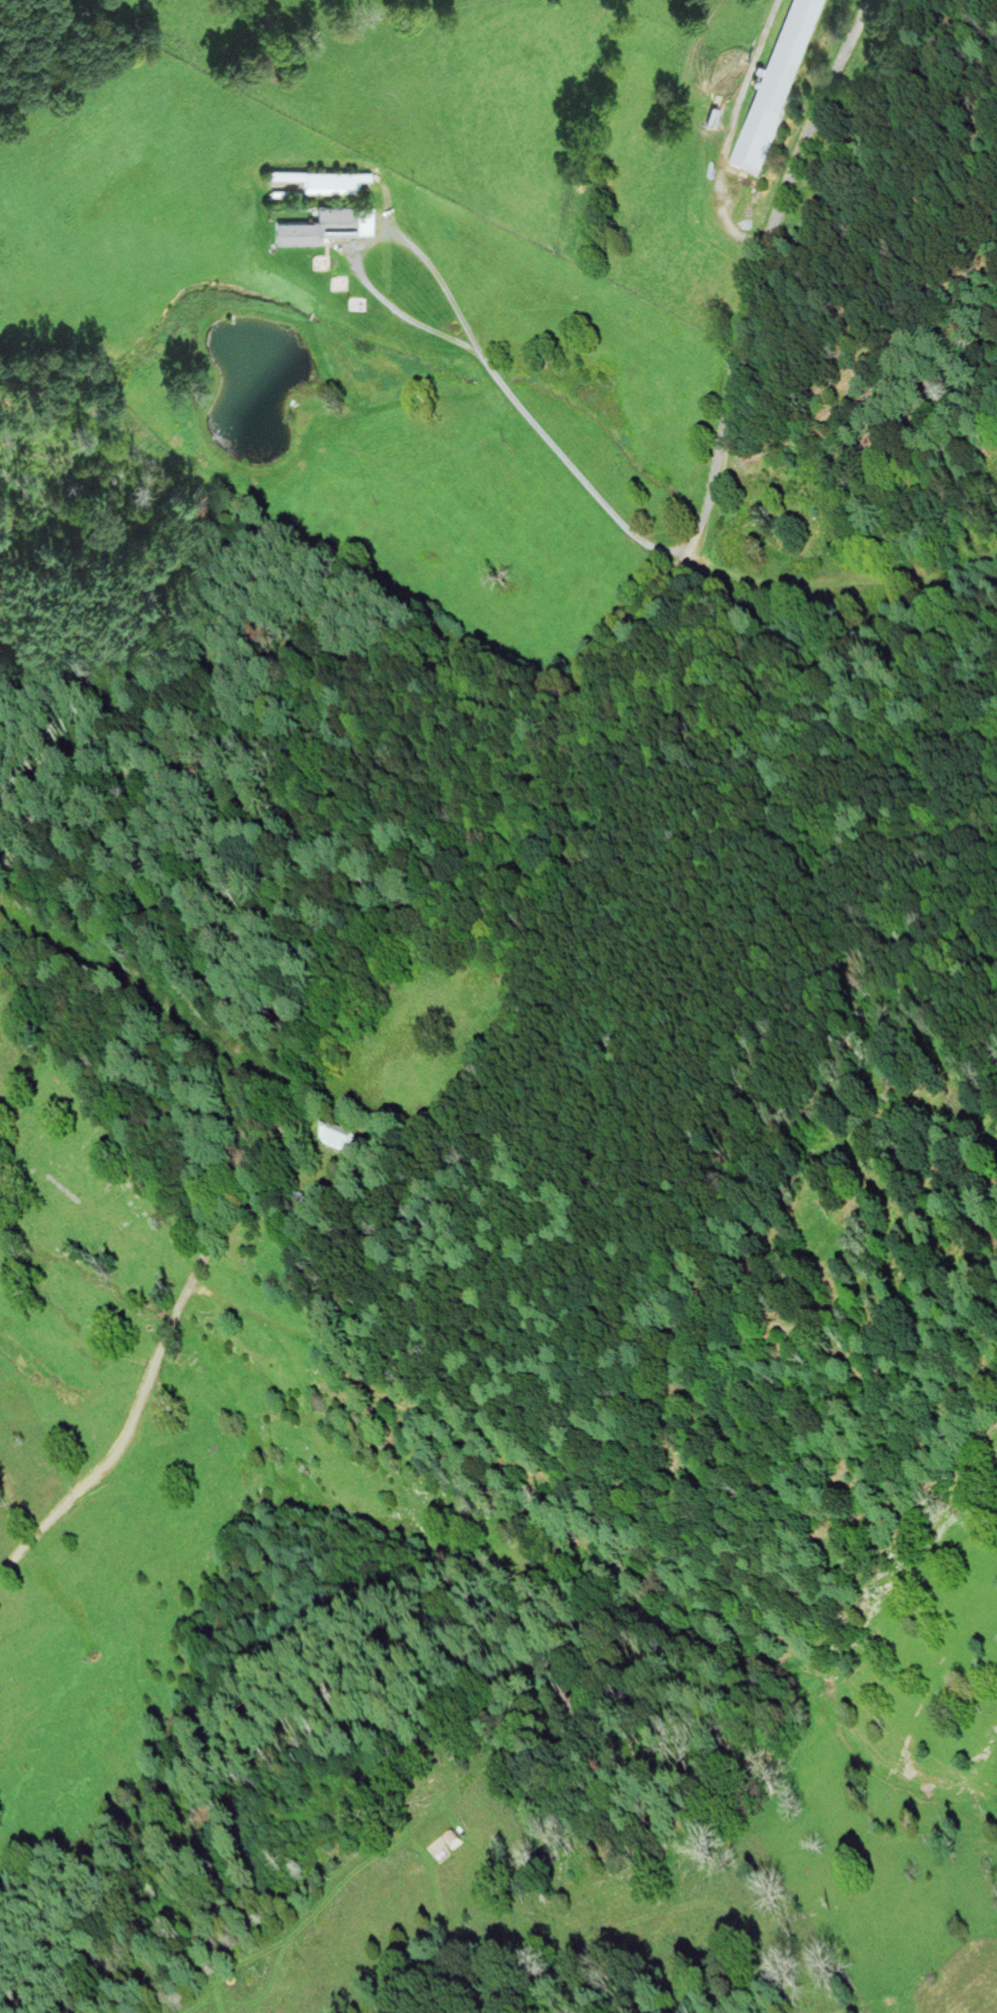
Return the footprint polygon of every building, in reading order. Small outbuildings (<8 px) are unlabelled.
[(730,162),(794,0),(827,0),(758,174),(730,162)] [(272,191),(272,170),(370,171),(370,192),(272,191)] [(318,204),(374,204),(374,233),(326,233),(326,242),(277,242),(277,220),(318,220),(318,204)] [(323,1143),(329,1125),(355,1134),(349,1152),(323,1143)] [(292,1198),(306,1196),(310,1215),(296,1218),(292,1198)] [(445,1837),(453,1831),(460,1839),(452,1846),(445,1837)]
